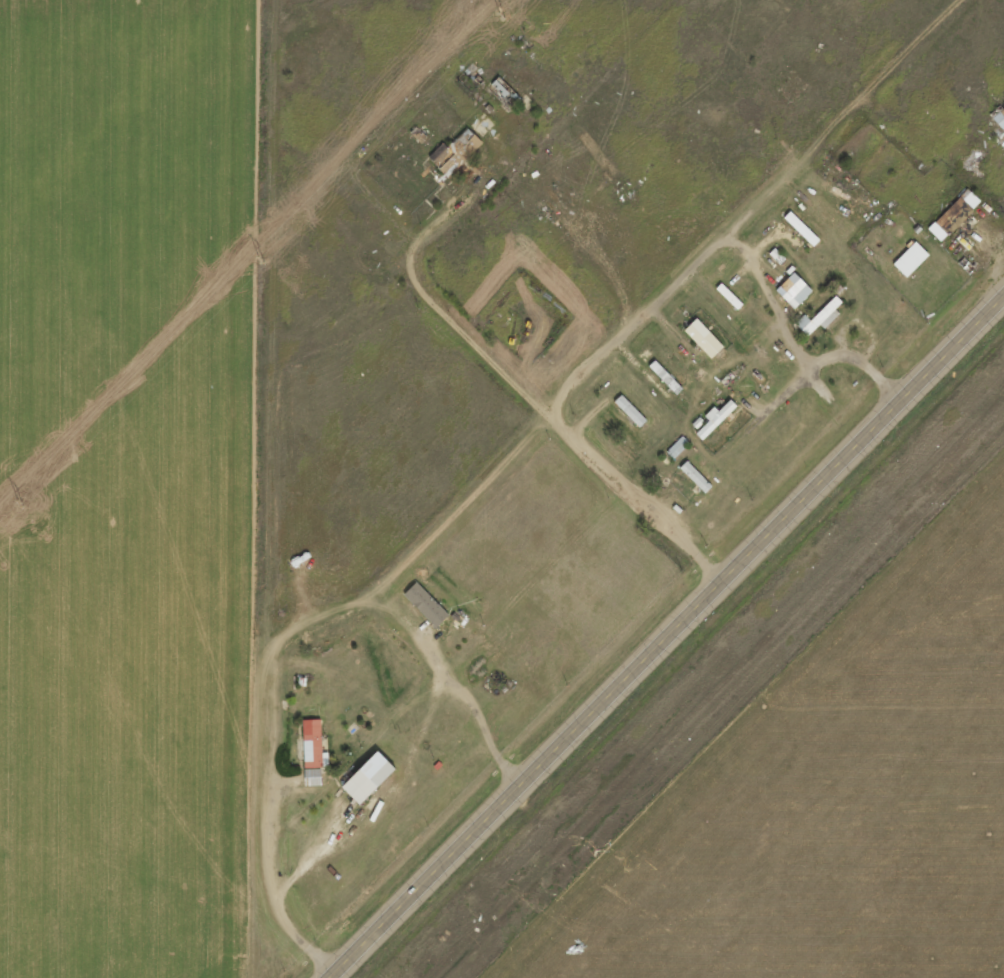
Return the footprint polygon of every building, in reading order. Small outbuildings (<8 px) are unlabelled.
[(1003,107),(992,117),(1002,128),(1003,127),(1003,108),(1003,107)] [(813,245),(820,238),(790,209),(783,216),(813,245)] [(927,227),(941,241),(948,234),(934,220),(927,227)] [(929,254),(916,240),(892,262),(905,276),(929,254)] [(812,289),(792,271),(775,290),(794,308),(812,289)] [(842,301),(836,294),(810,319),(804,313),(795,322),(808,336),(821,324),(824,327),(840,313),(835,308),(842,301)] [(724,346),(696,317),(683,329),(711,358),(724,346)] [(613,401),(639,426),(647,418),(621,393),(613,401)] [(703,439),(738,406),(730,398),(718,409),(714,405),(702,416),(701,414),(692,422),(698,429),(695,431),(703,439)] [(667,449),(674,457),(690,442),(683,435),(667,449)] [(711,485),(687,459),(679,466),(704,492),(711,485)] [(437,626),(449,613),(415,580),(402,594),(437,626)] [(302,719),(304,766),(329,766),(328,734),(321,735),(321,718),(302,719)] [(339,786),(357,803),(392,767),(374,749),(339,786)]
